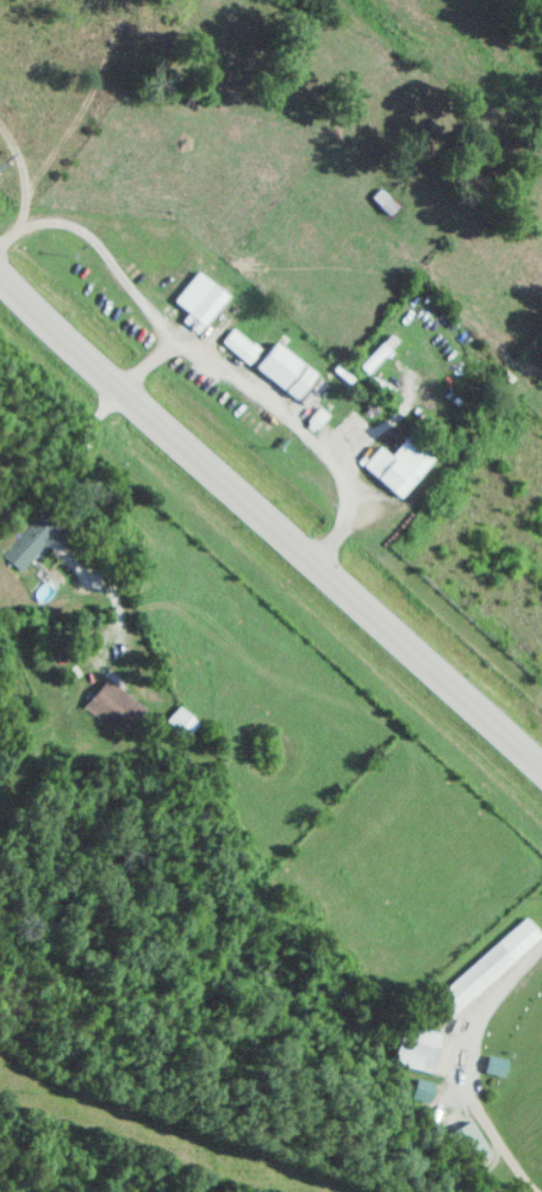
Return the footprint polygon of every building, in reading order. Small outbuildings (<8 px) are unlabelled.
[(379,186),(370,195),(387,213),(397,204),(379,186)] [(197,269),(173,299),(187,310),(180,318),(195,331),(226,294),(197,269)] [(365,373),(395,342),(389,336),(358,366),(365,373)] [(274,341),(254,366),(292,398),(313,373),(274,341)] [(317,405),(304,420),(314,428),(328,414),(317,405)] [(376,445),(360,464),(397,497),(438,449),(412,427),(388,454),(376,445)] [(55,532),(38,515),(1,553),(18,570),(55,532)] [(124,736),(146,707),(107,677),(85,705),(124,736)] [(177,703),(164,719),(185,735),(198,721),(177,703)] [(444,1019),(541,934),(541,932),(525,913),(428,1000),(444,1019)] [(403,1023),(394,1062),(446,1073),(455,1033),(403,1023)] [(490,1053),(486,1068),(505,1073),(509,1057),(490,1053)] [(418,1076),(413,1094),(431,1099),(436,1081),(418,1076)]
